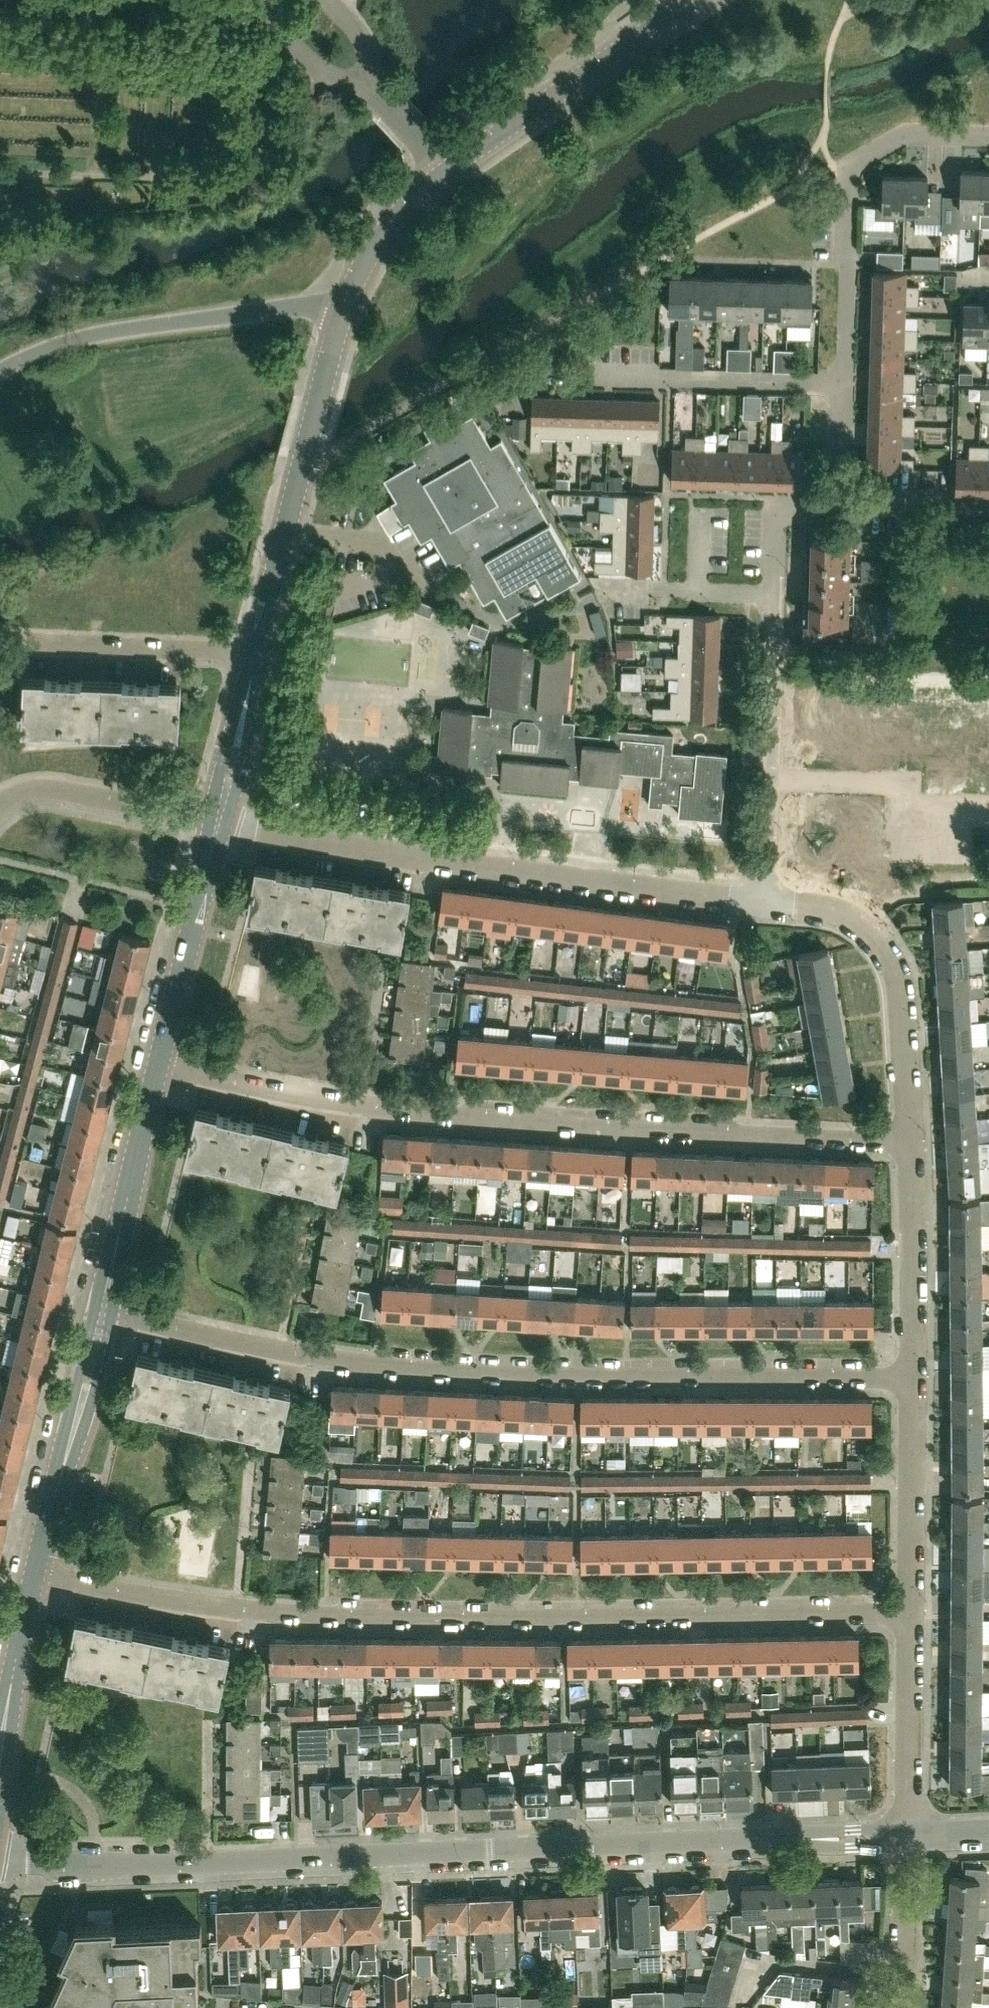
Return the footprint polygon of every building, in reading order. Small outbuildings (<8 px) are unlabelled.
[(250,50),(249,49),(246,49),(245,63),(259,68),(259,63),(258,63),(259,55),(260,51),(255,50),(255,51),(252,51),(250,51),(250,50)] [(980,220),(982,171),(962,171),(961,196),(943,195),(942,231),(961,231),(961,220),(980,220)] [(988,227),(988,172),(982,171),(980,220),(980,227),(988,227)] [(905,211),(906,176),(885,176),(884,205),(877,205),(876,218),(894,219),(895,211),(905,211)] [(928,177),(906,176),(905,211),(916,212),(915,222),(940,222),(941,209),(927,209),(928,177)] [(877,267),(904,267),(904,251),(878,251),(877,267)] [(988,264),(988,252),(981,251),(981,264),(988,264)] [(874,271),(874,293),(919,294),(919,285),(906,285),(906,272),(874,271)] [(692,368),(693,346),(694,321),(695,272),(672,272),(670,313),(680,313),(680,325),(677,325),(676,368),(681,368),(692,368)] [(719,273),(695,272),(694,321),(702,321),(702,313),(717,314),(719,273)] [(742,274),(719,273),(717,314),(733,314),(733,322),(740,322),(742,274)] [(742,274),(740,322),(749,323),(749,315),(764,315),(766,275),(742,274)] [(788,275),(766,275),(764,315),(779,316),(779,323),(787,324),(788,275)] [(812,276),(788,275),(787,324),(795,324),(795,316),(811,317),(812,276)] [(873,315),(905,316),(905,305),(919,306),(919,294),(874,293),(873,315)] [(988,303),(966,302),(964,343),(988,343),(988,303)] [(873,315),(872,336),(918,338),(918,328),(905,327),(905,316),(873,315)] [(872,336),(872,358),(904,359),(904,348),(917,348),(918,338),(872,336)] [(705,346),(693,346),(692,368),(704,368),(705,346)] [(727,370),(739,370),(740,347),(728,347),(727,370)] [(752,348),(740,347),(739,370),(751,370),(752,348)] [(773,371),(786,371),(786,349),(774,348),(774,369),(773,371)] [(955,358),(955,348),(944,348),(944,358),(955,358)] [(797,371),(798,369),(798,349),(786,349),(786,371),(797,371)] [(903,371),(904,359),(872,358),(871,380),(916,382),(916,372),(903,371)] [(960,371),(959,381),(972,381),(973,371),(960,371)] [(870,402),(902,403),(915,403),(916,382),(871,380),(870,402)] [(967,389),(967,422),(988,422),(988,389),(967,389)] [(760,417),(761,394),(744,393),(744,416),(760,417)] [(542,437),(557,437),(558,398),(532,397),(531,450),(541,450),(542,437)] [(572,451),(582,451),(583,399),(558,398),(557,437),(573,438),(572,451)] [(592,438),(607,439),(609,399),(583,399),(582,451),(592,452),(592,438)] [(622,453),(632,453),(634,400),(609,399),(607,439),(623,439),(622,453)] [(642,440),(658,440),(658,441),(659,401),(634,400),(632,453),(641,453),(642,440)] [(915,425),(915,415),(902,414),(902,403),(870,402),(869,424),(915,425)] [(424,428),(430,439),(409,451),(415,461),(384,479),(397,501),(393,504),(404,523),(409,520),(421,542),(431,536),(449,567),(459,562),(483,603),(494,597),(506,618),(580,575),(549,522),(501,439),(491,445),(473,414),(452,427),(446,416),(424,428)] [(512,438),(526,438),(527,417),(513,417),(512,438)] [(869,424),(869,446),(901,447),(901,434),(914,434),(915,425),(869,424)] [(673,449),(672,481),(694,482),(695,436),(686,436),(686,449),(673,449)] [(694,482),(716,482),(717,450),(705,450),(706,437),(695,436),(694,482)] [(716,482),(737,483),(739,438),(729,438),(729,451),(717,450),(716,482)] [(737,483),(759,484),(760,452),(748,451),(749,438),(739,438),(737,483)] [(759,484),(781,485),(783,439),(772,439),(772,452),(760,452),(759,484)] [(803,485),(804,453),(791,453),(792,440),(783,439),(781,485),(803,485)] [(956,490),(977,491),(979,445),(970,445),(969,458),(957,457),(956,490)] [(988,491),(988,445),(979,445),(977,491),(978,491),(988,491)] [(868,467),(913,469),(914,458),(901,457),(901,447),(869,446),(868,467)] [(600,510),(600,519),(653,521),(654,495),(614,494),(614,510),(600,510)] [(567,530),(581,531),(581,520),(568,519),(567,530)] [(613,530),(613,546),(652,547),(653,521),(600,519),(600,529),(613,530)] [(849,565),(850,539),(813,538),(813,534),(806,533),(805,563),(849,565)] [(594,571),(598,571),(651,573),(652,547),(613,546),(612,560),(595,560),(594,571)] [(849,591),(849,565),(805,563),(804,589),(849,591)] [(803,615),(848,616),(849,591),(804,589),(803,615)] [(430,616),(433,606),(418,600),(415,610),(430,616)] [(599,608),(589,611),(597,635),(607,632),(599,608)] [(720,616),(667,614),(667,625),(680,625),(680,640),(719,641),(720,616)] [(848,620),(848,616),(803,615),(803,641),(853,642),(853,620),(848,620)] [(488,628),(473,622),(469,632),(484,638),(488,628)] [(618,658),(634,657),(632,639),(617,641),(618,658)] [(666,655),(666,665),(718,667),(719,641),(680,640),(679,656),(666,655)] [(494,641),(493,651),(488,704),(492,704),(491,715),(472,713),(472,711),(443,708),(437,771),(467,774),(467,771),(491,774),(491,770),(501,771),(500,785),(568,791),(569,776),(580,777),(579,781),(618,784),(619,769),(652,772),(649,804),(662,805),(662,800),(680,801),(679,815),(720,818),(726,754),(697,752),(697,754),(671,752),(673,734),(610,729),(610,736),(573,733),(574,722),(562,721),(563,710),(566,711),(572,648),(542,645),(542,649),(523,647),(523,644),(494,641)] [(672,690),(672,691),(718,693),(718,667),(666,665),(666,675),(679,676),(678,690),(672,690)] [(631,688),(632,670),(622,670),(621,687),(631,688)] [(45,683),(24,682),(23,721),(44,721),(44,726),(79,728),(80,723),(101,724),(102,686),(82,685),(82,681),(45,679),(45,683)] [(123,687),(102,686),(101,724),(122,725),(122,730),(157,731),(157,726),(179,727),(180,690),(160,689),(160,684),(123,682),(123,687)] [(907,683),(905,730),(928,730),(929,684),(907,683)] [(929,684),(928,730),(949,731),(950,731),(951,685),(929,684)] [(949,731),(948,741),(972,741),(972,736),(971,736),(971,732),(973,685),(951,685),(950,731),(949,731)] [(971,736),(972,736),(988,737),(988,686),(973,685),(971,732),(971,736)] [(804,688),(803,714),(851,715),(852,689),(804,688)] [(718,693),(672,691),(671,706),(654,705),(654,716),(717,718),(718,693)] [(879,708),(879,716),(891,717),(891,709),(879,708)] [(803,714),(803,739),(850,741),(851,715),(803,714)] [(879,716),(878,724),(891,725),(891,717),(879,716)] [(878,741),(878,750),(890,750),(890,742),(878,741)] [(915,765),(914,773),(927,774),(927,766),(915,765)] [(927,766),(927,774),(939,774),(939,766),(927,766)] [(958,767),(958,775),(970,775),(970,767),(958,767)] [(970,767),(970,775),(982,775),(982,767),(970,767)] [(876,802),(876,810),(888,811),(888,802),(876,802)] [(710,823),(707,835),(723,839),(726,828),(710,823)] [(875,839),(874,848),(887,848),(887,840),(875,839)] [(305,918),(325,921),(332,884),(313,880),(314,875),(276,869),(275,873),(255,870),(249,908),(270,911),(269,916),(304,922),(305,918)] [(352,887),(332,884),(325,921),(347,925),(346,930),(380,936),(381,931),(402,935),(409,897),(389,894),(390,889),(352,882),(352,887)] [(443,888),(439,917),(463,920),(467,891),(443,888)] [(491,894),(467,891),(463,920),(487,923),(491,894)] [(491,894),(487,923),(511,927),(515,898),(491,894)] [(539,901),(515,898),(511,927),(535,930),(539,901)] [(974,900),(933,902),(935,927),(963,925),(975,924),(974,900)] [(535,930),(559,933),(563,904),(539,901),(535,930)] [(563,904),(559,933),(584,936),(587,907),(563,904)] [(13,935),(19,912),(0,907),(0,932),(13,935)] [(611,910),(587,907),(584,936),(608,939),(611,910)] [(632,942),(635,913),(611,910),(608,939),(632,942)] [(659,916),(635,913),(632,942),(656,945),(659,916)] [(683,920),(659,916),(656,945),(680,949),(683,920)] [(78,923),(69,921),(64,919),(61,932),(75,935),(78,923)] [(683,920),(680,949),(704,952),(707,923),(683,920)] [(731,926),(707,923),(704,952),(728,955),(731,926)] [(936,951),(965,949),(963,925),(935,927),(936,951)] [(0,932),(0,957),(7,959),(13,935),(0,932)] [(61,932),(58,943),(72,947),(75,935),(61,932)] [(143,965),(150,941),(121,934),(115,958),(143,965)] [(58,943),(57,947),(55,955),(69,958),(72,947),(58,943)] [(434,956),(446,958),(448,945),(436,943),(434,956)] [(965,949),(936,951),(937,975),(966,973),(984,972),(983,948),(965,949)] [(799,954),(803,978),(832,973),(827,949),(799,954)] [(55,955),(52,966),(66,970),(69,958),(55,955)] [(110,981),(138,988),(143,965),(115,958),(104,955),(99,978),(110,981)] [(402,960),(399,985),(432,989),(436,964),(402,960)] [(52,966),(51,971),(49,978),(63,982),(66,970),(52,966)] [(443,976),(454,978),(456,967),(445,966),(443,976)] [(476,986),(478,973),(465,972),(464,985),(476,986)] [(489,975),(478,973),(476,986),(488,987),(489,975)] [(836,997),(832,973),(803,978),(807,1002),(836,997)] [(939,999),(968,997),(966,973),(937,975),(939,999)] [(746,989),(760,986),(758,974),(744,977),(746,989)] [(500,989),(501,976),(489,975),(488,987),(500,989)] [(513,977),(501,976),(500,989),(512,990),(513,977)] [(513,977),(512,990),(524,991),(525,979),(513,977)] [(60,993),(63,982),(49,978),(46,990),(60,993)] [(524,991),(536,992),(537,980),(525,979),(524,991)] [(549,981),(537,980),(536,992),(548,994),(549,981)] [(138,988),(110,981),(104,1004),(132,1011),(138,988)] [(548,994),(560,995),(561,982),(549,981),(548,994)] [(573,984),(561,982),(560,995),(572,996),(573,984)] [(572,996),(584,998),(585,985),(573,984),(572,996)] [(399,985),(396,1009),(429,1013),(431,1002),(441,1003),(441,1000),(451,1002),(452,991),(432,989),(399,985)] [(597,986),(585,985),(584,998),(596,999),(597,986)] [(609,988),(597,986),(596,999),(608,1000),(609,988)] [(760,986),(746,989),(748,1001),(762,999),(760,986)] [(608,1000),(620,1002),(621,989),(609,988),(608,1000)] [(633,990),(621,989),(620,1002),(632,1003),(633,990)] [(46,990),(44,994),(42,1001),(57,1005),(60,993),(46,990)] [(643,1004),(645,992),(633,990),(632,1003),(643,1004)] [(657,993),(645,992),(643,1004),(655,1005),(657,993)] [(669,994),(657,993),(655,1005),(667,1007),(669,994)] [(681,996),(669,994),(667,1007),(679,1008),(681,996)] [(681,996),(679,1008),(691,1009),(693,997),(681,996)] [(705,998),(693,997),(691,1009),(703,1011),(705,998)] [(840,1021),(836,997),(807,1002),(812,1026),(840,1021)] [(940,1023),(969,1021),(968,997),(939,999),(940,1023)] [(717,999),(705,998),(703,1011),(715,1012),(717,999)] [(715,1012),(727,1013),(728,1001),(717,999),(715,1012)] [(42,1001),(39,1013),(53,1016),(57,1005),(42,1001)] [(741,1002),(728,1001),(727,1013),(739,1015),(741,1002)] [(132,1011),(104,1004),(98,1028),(126,1035),(132,1011)] [(396,1009),(393,1034),(426,1038),(429,1013),(396,1009)] [(39,1013),(38,1017),(36,1024),(50,1028),(53,1016),(39,1013)] [(449,1016),(439,1014),(437,1025),(448,1026),(449,1016)] [(845,1045),(840,1021),(812,1026),(816,1050),(845,1045)] [(969,1021),(940,1023),(942,1047),(970,1045),(969,1021)] [(754,1037),(768,1034),(766,1022),(752,1024),(754,1037)] [(36,1024),(33,1036),(47,1040),(50,1028),(36,1024)] [(92,1051),(120,1058),(126,1035),(98,1028),(89,1025),(83,1049),(92,1051)] [(426,1038),(393,1034),(389,1059),(423,1063),(426,1038)] [(768,1034),(754,1037),(756,1049),(770,1047),(768,1034)] [(47,1040),(33,1036),(30,1048),(44,1051),(47,1040)] [(456,1066),(481,1068),(483,1038),(459,1036),(456,1066)] [(435,1038),(435,1039),(434,1049),(445,1050),(446,1040),(435,1038)] [(507,1040),(483,1038),(481,1068),(505,1070),(507,1040)] [(531,1043),(507,1040),(505,1070),(529,1072),(531,1043)] [(529,1072),(553,1074),(555,1045),(531,1043),(529,1072)] [(579,1047),(555,1045),(553,1074),(577,1076),(579,1047)] [(820,1074),(849,1069),(845,1045),(816,1050),(820,1074)] [(942,1047),(943,1071),(972,1069),(971,1046),(970,1045),(942,1047)] [(603,1049),(579,1047),(577,1076),(601,1078),(603,1049)] [(41,1063),(44,1051),(30,1048),(27,1059),(41,1063)] [(625,1080),(627,1051),(603,1049),(601,1078),(625,1080)] [(120,1058),(92,1051),(86,1074),(114,1081),(120,1058)] [(651,1053),(627,1051),(625,1080),(649,1082),(651,1053)] [(675,1055),(651,1053),(649,1082),(673,1084),(675,1055)] [(673,1084),(697,1087),(699,1057),(675,1055),(673,1084)] [(723,1059),(699,1057),(697,1087),(721,1089),(723,1059)] [(27,1059),(26,1064),(24,1071),(38,1075),(41,1063),(27,1059)] [(721,1089),(745,1091),(748,1061),(723,1059),(721,1089)] [(769,1068),(756,1067),(754,1086),(768,1083),(769,1068)] [(853,1093),(849,1069),(820,1074),(825,1098),(853,1093)] [(944,1095),(973,1093),(972,1069),(943,1071),(944,1095)] [(24,1071),(21,1083),(35,1086),(38,1075),(24,1071)] [(80,1098),(108,1105),(114,1081),(86,1074),(80,1098)] [(18,1094),(32,1098),(35,1086),(21,1083),(18,1094)] [(767,1092),(768,1083),(754,1086),(753,1092),(767,1092)] [(946,1119),(975,1117),(974,1105),(973,1093),(944,1095),(946,1119)] [(29,1109),(32,1098),(18,1094),(15,1106),(29,1109)] [(108,1105),(80,1098),(74,1121),(102,1128),(108,1105)] [(12,1117),(26,1121),(29,1109),(15,1106),(12,1117)] [(242,1165),(263,1169),(271,1132),(251,1127),(253,1122),(216,1114),(215,1118),(196,1114),(187,1151),(208,1156),(207,1161),(241,1169),(242,1165)] [(23,1133),(26,1121),(12,1117),(9,1129),(23,1133)] [(975,1117),(946,1119),(947,1143),(976,1141),(975,1117)] [(45,1136),(48,1124),(32,1119),(29,1132),(45,1136)] [(102,1128),(74,1121),(68,1144),(96,1151),(102,1128)] [(6,1141),(20,1144),(23,1133),(9,1129),(6,1141)] [(291,1136),(271,1132),(263,1169),(284,1174),(283,1179),(316,1187),(317,1183),(338,1188),(347,1150),(327,1146),(328,1141),(292,1132),(291,1136)] [(408,1136),(384,1134),(382,1164),(394,1164),(394,1171),(406,1171),(406,1165),(408,1136)] [(407,1165),(430,1167),(432,1138),(408,1136),(406,1165),(407,1165)] [(454,1169),(456,1139),(432,1138),(430,1167),(431,1167),(454,1169)] [(478,1170),(480,1141),(456,1139),(454,1169),(478,1170)] [(17,1156),(20,1144),(6,1141),(3,1152),(17,1156)] [(502,1172),(504,1143),(480,1141),(478,1170),(480,1170),(502,1172)] [(977,1162),(976,1141),(947,1143),(949,1167),(988,1164),(988,1161),(977,1162)] [(528,1145),(504,1143),(502,1172),(526,1174),(528,1145)] [(96,1151),(68,1144),(63,1168),(91,1175),(96,1151)] [(550,1175),(552,1146),(528,1145),(526,1174),(528,1174),(550,1175)] [(551,1175),(574,1177),(576,1148),(552,1146),(550,1175),(551,1175)] [(600,1150),(576,1148),(574,1177),(598,1179),(600,1150)] [(598,1179),(623,1180),(625,1151),(600,1150),(598,1179)] [(1,1158),(0,1163),(0,1164),(13,1167),(17,1156),(3,1152),(1,1158)] [(657,1153),(632,1152),(631,1181),(656,1183),(657,1153)] [(681,1154),(657,1153),(656,1183),(680,1184),(681,1154)] [(681,1154),(680,1184),(704,1185),(705,1155),(681,1154)] [(729,1156),(705,1155),(704,1185),(728,1186),(729,1156)] [(753,1157),(729,1156),(728,1186),(752,1187),(753,1157)] [(777,1158),(753,1157),(752,1187),(776,1188),(777,1158)] [(801,1159),(777,1158),(776,1188),(800,1189),(801,1159)] [(824,1190),(825,1160),(801,1159),(800,1189),(824,1190)] [(849,1162),(825,1160),(824,1190),(848,1191),(849,1162)] [(872,1192),(874,1163),(849,1162),(848,1191),(872,1192)] [(13,1167),(0,1164),(0,1176),(10,1179),(13,1167)] [(949,1167),(950,1191),(988,1189),(988,1164),(949,1167)] [(85,1198),(91,1175),(63,1168),(57,1191),(85,1198)] [(7,1191),(10,1179),(0,1176),(0,1189),(7,1191)] [(57,1191),(51,1215),(79,1222),(85,1198),(57,1191)] [(401,1198),(380,1196),(379,1211),(400,1212),(401,1198)] [(950,1199),(950,1224),(980,1224),(980,1223),(988,1223),(988,1199),(950,1199)] [(328,1209),(324,1234),(357,1240),(362,1215),(328,1209)] [(4,1233),(16,1236),(20,1217),(9,1214),(4,1233)] [(380,1229),(382,1219),(372,1217),(369,1227),(380,1229)] [(405,1233),(406,1219),(393,1218),(392,1233),(405,1233)] [(417,1234),(418,1220),(406,1219),(405,1233),(417,1234)] [(429,1235),(430,1221),(418,1220),(417,1234),(429,1235)] [(441,1236),(442,1221),(430,1221),(429,1235),(441,1236)] [(453,1237),(454,1222),(442,1221),(441,1236),(453,1237)] [(71,1253),(77,1229),(48,1222),(42,1246),(71,1253)] [(465,1237),(466,1223),(454,1222),(453,1237),(465,1237)] [(477,1238),(478,1224),(466,1223),(465,1237),(477,1238)] [(489,1239),(490,1225),(478,1224),(477,1238),(489,1239)] [(980,1224),(950,1224),(950,1244),(951,1248),(980,1248),(980,1224)] [(501,1240),(501,1225),(490,1225),(489,1239),(501,1240)] [(512,1241),(513,1226),(501,1225),(501,1240),(512,1241)] [(524,1241),(525,1227),(513,1226),(512,1241),(524,1241)] [(524,1241),(532,1242),(536,1242),(537,1228),(525,1227),(524,1241)] [(537,1228),(536,1242),(548,1243),(549,1229),(537,1228)] [(549,1229),(548,1243),(560,1244),(561,1229),(549,1229)] [(561,1229),(560,1244),(572,1245),(573,1230),(561,1229)] [(573,1230),(572,1245),(584,1245),(585,1231),(573,1230)] [(585,1231),(584,1245),(596,1246),(597,1232),(585,1231)] [(597,1232),(596,1246),(608,1247),(609,1233),(597,1232)] [(609,1233),(608,1247),(621,1248),(622,1234),(609,1233)] [(324,1234),(319,1258),(353,1264),(357,1240),(324,1234)] [(629,1249),(642,1249),(643,1235),(633,1235),(630,1235),(629,1249)] [(654,1249),(655,1236),(643,1235),(642,1249),(654,1249)] [(667,1236),(655,1236),(654,1249),(666,1250),(667,1236)] [(679,1236),(677,1236),(667,1236),(666,1250),(678,1250),(679,1236)] [(690,1236),(679,1236),(678,1250),(690,1250),(690,1236)] [(702,1237),(701,1237),(690,1236),(690,1250),(702,1250),(702,1237)] [(2,1237),(1,1237),(0,1241),(0,1260),(7,1262),(13,1240),(2,1237)] [(714,1237),(702,1237),(702,1250),(714,1251),(714,1237)] [(714,1251),(726,1251),(726,1237),(714,1237),(714,1251)] [(726,1251),(738,1251),(738,1237),(726,1237),(726,1251)] [(750,1238),(749,1238),(738,1237),(738,1251),(750,1252),(750,1238)] [(762,1238),(750,1238),(750,1252),(762,1252),(762,1238)] [(774,1238),(762,1238),(762,1252),(774,1252),(774,1238)] [(786,1239),(774,1238),(774,1252),(786,1252),(786,1239)] [(798,1239),(786,1239),(786,1252),(798,1253),(798,1239)] [(810,1239),(798,1239),(798,1253),(810,1253),(810,1239)] [(822,1253),(822,1239),(810,1239),(810,1253),(822,1253)] [(834,1240),(822,1239),(822,1253),(834,1253),(834,1240)] [(845,1254),(846,1240),(834,1240),(834,1253),(845,1254)] [(845,1254),(857,1254),(858,1240),(846,1240),(845,1254)] [(871,1241),(858,1240),(857,1254),(871,1254),(871,1241)] [(367,1241),(365,1251),(376,1253),(377,1242),(367,1241)] [(435,1242),(434,1258),(447,1259),(448,1243),(435,1242)] [(71,1253),(42,1246),(36,1270),(65,1276),(71,1253)] [(951,1272),(980,1272),(980,1248),(951,1248),(951,1269),(951,1272)] [(319,1258),(315,1282),(349,1288),(353,1264),(319,1258)] [(363,1265),(363,1266),(361,1276),(371,1277),(373,1267),(363,1265)] [(31,1293),(60,1300),(65,1276),(36,1270),(31,1293)] [(980,1296),(980,1272),(951,1272),(951,1294),(951,1296),(980,1296)] [(433,1279),(432,1289),(430,1318),(454,1320),(456,1291),(457,1291),(457,1281),(433,1279)] [(315,1282),(311,1307),(344,1313),(349,1288),(315,1282)] [(408,1288),(383,1286),(382,1315),(406,1317),(408,1288)] [(432,1289),(408,1288),(406,1317),(430,1318),(432,1289)] [(358,1290),(356,1300),(367,1301),(369,1291),(358,1290)] [(456,1291),(454,1320),(478,1322),(480,1292),(457,1291),(456,1291)] [(504,1294),(480,1292),(478,1322),(502,1323),(504,1294)] [(25,1317),(54,1323),(60,1300),(31,1293),(25,1317)] [(528,1295),(504,1294),(502,1323),(526,1325),(528,1295)] [(552,1297),(528,1295),(526,1325),(550,1326),(552,1297)] [(951,1320),(981,1320),(980,1296),(951,1296),(951,1319),(951,1320)] [(576,1299),(552,1297),(550,1326),(574,1328),(576,1299)] [(598,1329),(600,1300),(576,1299),(574,1328),(598,1329)] [(625,1302),(600,1300),(598,1329),(623,1331),(625,1302)] [(705,1332),(705,1302),(681,1303),(681,1332),(705,1332)] [(729,1332),(729,1302),(705,1302),(705,1332),(729,1332)] [(753,1332),(753,1302),(729,1302),(729,1332),(753,1332)] [(753,1302),(753,1332),(777,1332),(776,1302),(753,1302)] [(776,1302),(777,1332),(800,1332),(800,1302),(777,1302),(776,1302)] [(824,1331),(824,1302),(800,1302),(800,1332),(824,1331)] [(848,1331),(848,1302),(824,1302),(824,1331),(848,1331)] [(848,1331),(873,1331),(873,1302),(848,1302),(848,1331)] [(657,1303),(632,1303),(632,1332),(657,1332),(657,1303)] [(681,1332),(681,1303),(657,1303),(657,1332),(681,1332)] [(20,1340),(49,1347),(54,1323),(25,1317),(20,1340)] [(951,1344),(981,1344),(981,1320),(951,1320),(951,1344)] [(14,1363),(43,1370),(49,1347),(20,1340),(14,1363)] [(981,1344),(951,1344),(952,1368),(981,1368),(981,1344)] [(157,1363),(137,1359),(134,1368),(129,1397),(150,1402),(149,1407),(183,1414),(184,1410),(205,1415),(213,1376),(194,1372),(194,1366),(158,1358),(157,1363)] [(9,1387),(38,1394),(43,1370),(14,1363),(9,1387)] [(952,1392),(981,1392),(981,1368),(952,1368),(952,1392)] [(232,1381),(213,1376),(205,1415),(226,1419),(225,1424),(259,1431),(259,1427),(281,1432),(289,1394),(270,1389),(271,1384),(234,1376),(232,1381)] [(355,1417),(357,1387),(332,1386),(330,1427),(354,1429),(355,1417)] [(38,1394),(9,1387),(3,1410),(32,1417),(38,1394)] [(381,1388),(357,1387),(355,1417),(379,1418),(381,1388)] [(405,1390),(381,1388),(379,1418),(403,1419),(405,1390)] [(427,1420),(429,1391),(405,1390),(403,1419),(427,1420)] [(453,1392),(429,1391),(427,1420),(451,1421),(453,1392)] [(477,1393),(453,1392),(451,1421),(476,1423),(477,1393)] [(952,1394),(952,1417),(982,1416),(981,1392),(952,1392),(952,1394)] [(501,1395),(477,1393),(476,1423),(500,1424),(501,1395)] [(525,1396),(501,1395),(500,1424),(524,1425),(525,1396)] [(549,1397),(525,1396),(524,1425),(548,1426),(549,1397)] [(574,1398),(549,1397),(548,1426),(573,1428),(574,1398)] [(581,1428),(605,1428),(605,1399),(581,1399),(581,1428)] [(605,1428),(630,1428),(630,1399),(605,1399),(605,1428)] [(654,1428),(654,1399),(630,1399),(630,1428),(654,1428)] [(654,1428),(678,1428),(678,1399),(654,1399),(654,1428)] [(702,1428),(702,1399),(678,1399),(678,1428),(702,1428)] [(702,1428),(726,1428),(726,1399),(702,1399),(702,1428)] [(726,1428),(750,1428),(750,1399),(726,1399),(726,1428)] [(774,1428),(774,1399),(750,1399),(750,1428),(774,1428)] [(774,1428),(798,1428),(798,1399),(774,1399),(774,1428)] [(822,1428),(822,1399),(798,1399),(798,1428),(822,1428)] [(822,1428),(847,1428),(847,1399),(822,1399),(822,1428)] [(871,1428),(871,1399),(847,1399),(847,1428),(871,1428)] [(3,1410),(0,1423),(0,1434),(27,1440),(32,1417),(3,1410)] [(952,1441),(982,1440),(982,1416),(952,1417),(952,1441)] [(0,1434),(0,1459),(21,1464),(27,1440),(0,1434)] [(982,1440),(952,1441),(953,1465),(982,1464),(982,1443),(982,1440)] [(272,1454),(270,1479),(304,1482),(306,1457),(272,1454)] [(314,1468),(324,1469),(325,1459),(315,1458),(314,1468)] [(0,1459),(0,1484),(16,1487),(21,1464),(0,1459)] [(982,1464),(953,1465),(953,1489),(983,1489),(982,1464)] [(352,1467),(341,1467),(340,1480),(352,1481),(352,1467)] [(364,1468),(352,1467),(352,1481),(363,1481),(364,1468)] [(375,1468),(364,1468),(363,1481),(375,1481),(375,1468)] [(375,1481),(386,1482),(387,1468),(375,1468),(375,1481)] [(398,1469),(387,1468),(386,1482),(398,1482),(398,1469)] [(398,1482),(409,1483),(410,1469),(398,1469),(398,1482)] [(421,1470),(410,1469),(409,1483),(421,1483),(421,1470)] [(433,1470),(421,1470),(421,1483),(432,1484),(433,1470)] [(432,1484),(443,1484),(444,1471),(433,1470),(432,1484)] [(455,1471),(444,1471),(443,1484),(455,1485),(455,1471)] [(455,1485),(466,1485),(467,1471),(455,1471),(455,1485)] [(478,1472),(467,1471),(466,1485),(478,1485),(478,1472)] [(490,1472),(478,1472),(478,1485),(489,1486),(490,1472)] [(489,1486),(501,1486),(501,1473),(490,1472),(489,1486)] [(513,1473),(501,1473),(501,1486),(512,1487),(513,1473)] [(524,1474),(513,1473),(512,1487),(524,1487),(524,1474)] [(774,1488),(786,1488),(786,1473),(774,1474),(774,1488)] [(786,1473),(786,1488),(798,1488),(798,1473),(786,1473)] [(798,1488),(810,1488),(810,1473),(798,1473),(798,1488)] [(822,1473),(810,1473),(810,1488),(822,1487),(822,1473)] [(822,1487),(834,1487),(834,1473),(822,1473),(822,1487)] [(834,1487),(847,1487),(846,1473),(834,1473),(834,1487)] [(847,1487),(859,1487),(858,1473),(846,1473),(847,1487)] [(858,1473),(859,1487),(871,1487),(871,1473),(858,1473)] [(536,1474),(524,1474),(524,1487),(535,1488),(536,1474)] [(535,1488),(547,1488),(547,1475),(536,1474),(535,1488)] [(665,1475),(666,1489),(678,1489),(677,1474),(665,1475)] [(689,1474),(677,1474),(678,1489),(690,1489),(689,1474)] [(702,1474),(689,1474),(690,1489),(702,1489),(702,1474)] [(702,1489),(714,1488),(714,1474),(702,1474),(702,1489)] [(726,1474),(714,1474),(714,1488),(726,1488),(726,1474)] [(726,1488),(738,1488),(738,1474),(726,1474),(726,1488)] [(750,1474),(738,1474),(738,1488),(750,1488),(750,1474)] [(750,1488),(762,1488),(762,1474),(750,1474),(750,1488)] [(762,1488),(774,1488),(774,1474),(762,1474),(762,1488)] [(559,1475),(547,1475),(547,1488),(558,1489),(559,1475)] [(558,1489),(569,1489),(570,1475),(559,1475),(558,1489)] [(581,1475),(581,1490),(593,1490),(593,1475),(581,1475)] [(605,1475),(593,1475),(593,1490),(605,1490),(605,1475)] [(617,1489),(617,1475),(605,1475),(605,1490),(617,1489)] [(629,1475),(617,1475),(617,1489),(629,1489),(629,1475)] [(641,1475),(629,1475),(629,1489),(641,1489),(641,1475)] [(653,1475),(641,1475),(641,1489),(653,1489),(653,1475)] [(665,1475),(653,1475),(653,1489),(666,1489),(665,1475)] [(270,1479),(268,1504),(301,1507),(304,1482),(270,1479)] [(322,1494),(323,1484),(313,1483),(312,1493),(322,1494)] [(10,1511),(16,1487),(0,1484),(0,1509),(10,1511)] [(982,1522),(982,1497),(953,1497),(953,1521),(982,1522)] [(268,1504),(266,1528),(299,1531),(301,1507),(268,1504)] [(321,1519),(322,1509),(322,1508),(311,1507),(311,1508),(310,1518),(321,1519)] [(404,1516),(404,1532),(403,1561),(427,1562),(428,1533),(428,1517),(404,1516)] [(428,1533),(427,1562),(451,1562),(452,1533),(452,1517),(440,1517),(439,1533),(428,1533)] [(982,1546),(982,1522),(953,1521),(953,1545),(982,1546)] [(750,1534),(750,1563),(774,1562),(774,1533),(759,1533),(759,1524),(750,1524),(750,1534)] [(297,1556),(298,1541),(299,1531),(266,1528),(263,1553),(297,1556)] [(330,1559),(355,1560),(356,1530),(331,1530),(330,1559)] [(356,1530),(355,1560),(379,1560),(380,1531),(356,1530)] [(404,1532),(380,1531),(379,1560),(403,1561),(404,1532)] [(847,1561),(871,1560),(871,1531),(847,1532),(847,1561)] [(309,1532),(309,1533),(308,1542),(319,1543),(320,1532),(309,1532)] [(823,1561),(823,1532),(799,1533),(799,1562),(823,1561)] [(847,1561),(847,1532),(823,1532),(823,1561),(847,1561)] [(476,1534),(452,1533),(451,1562),(475,1563),(476,1534)] [(799,1562),(799,1533),(774,1533),(774,1562),(799,1562)] [(476,1534),(475,1563),(499,1564),(500,1535),(476,1534)] [(702,1535),(702,1563),(726,1563),(726,1534),(702,1535)] [(750,1563),(750,1534),(726,1534),(726,1563),(750,1563)] [(524,1535),(500,1535),(499,1564),(523,1565),(524,1535)] [(548,1536),(524,1535),(523,1565),(547,1565),(548,1536)] [(654,1564),(654,1535),(630,1536),(630,1565),(654,1564)] [(678,1564),(678,1535),(654,1535),(654,1564),(678,1564)] [(678,1535),(678,1564),(702,1563),(702,1535),(678,1535)] [(573,1537),(548,1536),(547,1565),(572,1566),(573,1537)] [(605,1565),(605,1536),(581,1537),(582,1566),(605,1565)] [(630,1565),(630,1536),(605,1536),(605,1565),(630,1565)] [(953,1545),(953,1569),(988,1570),(988,1546),(982,1546),(953,1545)] [(953,1569),(952,1593),(982,1593),(988,1594),(988,1570),(953,1569)] [(982,1593),(952,1593),(952,1617),(981,1618),(982,1593)] [(952,1641),(981,1642),(981,1631),(988,1631),(988,1618),(981,1618),(952,1617),(952,1641)] [(123,1670),(144,1675),(152,1636),(132,1632),(133,1628),(96,1621),(95,1624),(75,1620),(67,1658),(89,1663),(88,1667),(122,1674),(123,1670)] [(858,1665),(858,1636),(858,1635),(833,1636),(834,1665),(858,1665)] [(172,1640),(152,1636),(144,1675),(165,1679),(164,1683),(198,1690),(199,1686),(222,1691),(229,1652),(209,1648),(210,1644),(173,1636),(172,1640)] [(810,1666),(809,1636),(785,1637),(786,1666),(810,1666)] [(834,1665),(833,1636),(809,1636),(810,1666),(834,1665)] [(762,1667),(761,1637),(737,1638),(737,1667),(762,1667)] [(786,1666),(785,1637),(761,1637),(762,1667),(786,1666)] [(271,1638),(270,1658),(270,1668),(295,1668),(295,1639),(271,1638)] [(713,1668),(713,1638),(689,1639),(689,1668),(713,1668)] [(737,1667),(737,1638),(713,1638),(713,1668),(737,1667)] [(320,1639),(295,1639),(295,1668),(319,1668),(320,1639)] [(320,1639),(319,1668),(343,1669),(344,1639),(320,1639)] [(368,1639),(344,1639),(343,1669),(367,1669),(368,1639)] [(367,1669),(391,1669),(392,1640),(368,1639),(367,1669)] [(665,1669),(664,1639),(640,1640),(641,1669),(665,1669)] [(689,1668),(689,1639),(664,1639),(665,1669),(689,1668)] [(416,1640),(392,1640),(391,1669),(415,1669),(416,1640)] [(416,1640),(415,1669),(439,1670),(440,1640),(416,1640)] [(464,1640),(440,1640),(439,1670),(463,1670),(464,1640)] [(464,1640),(463,1670),(487,1670),(488,1640),(464,1640)] [(512,1641),(488,1640),(487,1670),(512,1670),(512,1641)] [(617,1670),(616,1640),(592,1641),(593,1670),(617,1670)] [(641,1669),(640,1640),(616,1640),(617,1670),(641,1669)] [(512,1641),(512,1670),(536,1670),(536,1641),(512,1641)] [(561,1641),(536,1641),(536,1670),(560,1671),(561,1641)] [(593,1670),(592,1641),(568,1641),(568,1671),(593,1670)] [(981,1642),(952,1641),(952,1665),(981,1666),(988,1666),(988,1652),(981,1652),(981,1642)] [(981,1680),(981,1666),(952,1665),(952,1689),(981,1690),(981,1680)] [(262,1688),(246,1688),(246,1710),(262,1710),(262,1688)] [(981,1714),(981,1690),(952,1689),(951,1713),(981,1714)] [(452,1698),(439,1699),(439,1700),(440,1713),(453,1712),(452,1698)] [(439,1700),(439,1699),(426,1700),(427,1714),(440,1713),(439,1700)] [(391,1700),(377,1701),(379,1716),(391,1715),(391,1702),(391,1700)] [(391,1702),(391,1715),(405,1714),(404,1700),(391,1700),(391,1702)] [(738,1715),(738,1700),(725,1701),(726,1715),(738,1715)] [(738,1700),(738,1715),(752,1715),(751,1700),(738,1700)] [(690,1702),(690,1717),(704,1716),(703,1701),(690,1702)] [(343,1702),(330,1703),(331,1718),(343,1717),(343,1704),(343,1702)] [(343,1704),(343,1717),(357,1717),(356,1702),(343,1702),(343,1704)] [(678,1702),(678,1717),(690,1717),(690,1702),(678,1702)] [(300,1705),(301,1719),(314,1718),(314,1704),(295,1705),(295,1706),(300,1705)] [(642,1705),(642,1719),(655,1718),(655,1704),(642,1705)] [(295,1705),(294,1705),(288,1705),(288,1720),(301,1719),(300,1705),(295,1706),(295,1705)] [(642,1719),(642,1705),(629,1705),(629,1719),(642,1719)] [(593,1707),(594,1720),(607,1720),(606,1706),(593,1707)] [(581,1721),(594,1720),(593,1707),(581,1707),(581,1721)] [(855,1722),(868,1721),(868,1707),(855,1708),(855,1722)] [(831,1709),(831,1723),(843,1722),(843,1708),(831,1709)] [(843,1708),(843,1722),(855,1722),(855,1708),(843,1708)] [(535,1710),(535,1709),(523,1709),(524,1723),(536,1723),(535,1710)] [(548,1709),(536,1709),(535,1709),(535,1710),(536,1723),(549,1722),(548,1709)] [(819,1723),(819,1709),(807,1710),(807,1724),(819,1723)] [(819,1709),(819,1723),(831,1723),(831,1709),(819,1709)] [(488,1725),(487,1710),(473,1711),(475,1726),(488,1725)] [(500,1710),(487,1710),(488,1725),(501,1725),(500,1710)] [(783,1711),(783,1725),(795,1724),(795,1710),(783,1711)] [(795,1724),(807,1724),(807,1710),(795,1710),(795,1724)] [(770,1711),(770,1719),(771,1725),(783,1725),(783,1711),(770,1711)] [(951,1737),(980,1738),(981,1726),(988,1726),(988,1714),(981,1714),(951,1713),(951,1737)] [(227,1718),(227,1744),(261,1744),(261,1719),(227,1718)] [(281,1718),(270,1718),(270,1729),(281,1729),(281,1718)] [(739,1724),(723,1725),(724,1748),(726,1803),(752,1802),(750,1746),(763,1746),(762,1719),(748,1719),(748,1724),(739,1724)] [(452,1735),(452,1734),(452,1730),(442,1721),(421,1722),(422,1742),(434,1741),(434,1735),(451,1735),(452,1735)] [(696,1729),(699,1804),(726,1803),(724,1748),(723,1725),(723,1721),(696,1722),(696,1726),(696,1729)] [(380,1741),(400,1740),(399,1722),(380,1723),(380,1738),(380,1741)] [(358,1724),(359,1738),(380,1738),(380,1723),(378,1723),(358,1724)] [(655,1744),(660,1724),(632,1725),(633,1745),(655,1744)] [(328,1725),(297,1727),(298,1760),(329,1759),(328,1725)] [(416,1726),(407,1726),(400,1726),(400,1735),(416,1735),(416,1726)] [(574,1728),(560,1729),(547,1730),(548,1748),(548,1760),(550,1810),(575,1809),(574,1779),(562,1779),(561,1767),(563,1750),(574,1749),(574,1728)] [(696,1729),(670,1730),(672,1805),(699,1804),(696,1729)] [(518,1732),(517,1732),(505,1733),(506,1753),(518,1752),(518,1732)] [(518,1732),(518,1752),(530,1751),(529,1732),(518,1732)] [(582,1734),(582,1753),(585,1809),(610,1808),(609,1753),(608,1733),(583,1734),(582,1734)] [(452,1735),(451,1735),(452,1754),(465,1754),(464,1734),(452,1734),(452,1735)] [(951,1737),(951,1761),(980,1761),(980,1738),(951,1737)] [(270,1743),(270,1744),(270,1753),(281,1753),(281,1743),(270,1743)] [(227,1768),(261,1768),(261,1744),(227,1744),(227,1768)] [(356,1781),(360,1781),(360,1772),(359,1758),(359,1751),(348,1751),(344,1752),(346,1782),(311,1783),(313,1820),(313,1824),(335,1823),(341,1823),(341,1818),(358,1818),(356,1781)] [(634,1752),(636,1807),(661,1806),(659,1751),(634,1752)] [(609,1753),(610,1808),(636,1807),(634,1752),(609,1753)] [(526,1769),(523,1781),(524,1811),(550,1810),(548,1760),(536,1761),(536,1768),(526,1769)] [(845,1761),(846,1790),(870,1789),(869,1760),(845,1761)] [(846,1790),(845,1761),(820,1762),(822,1791),(846,1790)] [(980,1772),(980,1761),(951,1761),(951,1786),(979,1786),(979,1789),(988,1789),(988,1772),(980,1772)] [(822,1791),(820,1762),(796,1763),(797,1792),(822,1791)] [(797,1792),(796,1763),(772,1764),(773,1794),(797,1792)] [(270,1767),(270,1768),(270,1778),(280,1778),(281,1767),(270,1767)] [(227,1768),(226,1793),(261,1793),(261,1768),(227,1768)] [(401,1782),(403,1819),(413,1819),(412,1816),(420,1816),(418,1769),(410,1770),(410,1782),(401,1782)] [(382,1783),(383,1820),(393,1819),(393,1816),(401,1816),(402,1819),(403,1819),(401,1782),(401,1770),(382,1771),(383,1783),(382,1783)] [(383,1820),(382,1783),(374,1783),(373,1771),(364,1772),(366,1817),(372,1817),(372,1820),(383,1820)] [(488,1780),(490,1812),(515,1812),(514,1778),(501,1779),(501,1771),(489,1771),(489,1780),(488,1780)] [(428,1815),(454,1814),(453,1772),(427,1773),(428,1815)] [(462,1780),(462,1783),(463,1813),(490,1812),(488,1780),(462,1780)] [(270,1792),(270,1793),(270,1803),(281,1803),(281,1792),(270,1792)] [(261,1793),(226,1793),(226,1818),(260,1818),(261,1793)] [(948,1901),(978,1903),(988,1904),(988,1901),(988,1873),(986,1869),(981,1867),(964,1866),(964,1878),(950,1877),(948,1901)] [(839,1921),(840,1950),(861,1952),(862,1941),(849,1939),(848,1919),(864,1919),(863,1880),(838,1881),(839,1921)] [(824,1933),(824,1921),(839,1921),(838,1881),(814,1882),(815,1911),(815,1920),(816,1933),(824,1933)] [(790,1883),(791,1912),(793,1951),(804,1951),(804,1921),(815,1920),(815,1911),(814,1882),(790,1883)] [(791,1912),(790,1883),(766,1884),(767,1913),(769,1940),(777,1939),(776,1923),(791,1922),(792,1951),(793,1951),(791,1912)] [(769,1940),(767,1913),(766,1884),(741,1885),(743,1912),(731,1912),(732,1930),(749,1929),(749,1920),(767,1920),(767,1940),(769,1940)] [(662,1952),(661,1925),(649,1926),(647,1889),(642,1889),(642,1885),(624,1886),(624,1890),(619,1890),(620,1915),(616,1915),(618,1954),(662,1952)] [(686,1948),(683,1888),(676,1889),(675,1886),(669,1887),(668,1889),(664,1889),(665,1922),(675,1922),(677,1948),(686,1948)] [(727,1886),(704,1887),(699,1888),(698,1886),(692,1886),(691,1888),(683,1888),(686,1948),(687,1966),(702,1965),(701,1946),(695,1946),(694,1921),(705,1921),(705,1908),(725,1907),(728,1896),(727,1886)] [(601,1943),(600,1918),(599,1891),(573,1892),(575,1920),(576,1944),(577,1944),(576,1933),(590,1932),(590,1944),(601,1943)] [(575,1920),(573,1892),(549,1893),(550,1921),(564,1920),(565,1945),(576,1944),(575,1920)] [(550,1921),(549,1893),(524,1894),(525,1922),(540,1921),(541,1945),(551,1945),(550,1921)] [(511,1895),(491,1896),(495,1967),(506,1966),(504,1939),(512,1938),(511,1923),(512,1923),(511,1895)] [(495,1967),(491,1896),(470,1897),(472,1925),(474,1925),(474,1939),(483,1939),(484,1944),(482,1944),(483,1968),(495,1967)] [(445,1898),(448,1951),(458,1950),(457,1926),(467,1926),(466,1897),(445,1898)] [(448,1951),(445,1898),(425,1899),(426,1928),(436,1927),(437,1951),(436,1951),(436,1963),(438,1963),(438,1979),(449,1978),(448,1951)] [(370,1901),(362,1902),(364,1947),(360,1947),(361,1962),(356,1973),(376,1973),(375,1935),(383,1934),(382,1901),(378,1901),(377,1899),(371,1899),(370,1901)] [(352,1974),(356,1973),(361,1962),(360,1947),(364,1947),(362,1902),(353,1902),(352,1900),(348,1900),(347,1902),(343,1902),(344,1936),(354,1936),(354,1947),(351,1951),(352,1974)] [(328,1903),(320,1903),(322,1964),(323,1964),(333,1963),(332,1937),(340,1936),(339,1903),(335,1903),(335,1901),(330,1901),(328,1903)] [(947,1925),(976,1927),(976,1928),(988,1928),(988,1920),(986,1919),(987,1917),(976,1917),(977,1903),(978,1903),(948,1901),(947,1925)] [(281,1965),(291,1965),(290,1938),(299,1938),(297,1904),(294,1904),(293,1902),(287,1903),(286,1905),(279,1905),(281,1965)] [(322,1964),(320,1903),(313,1904),(311,1902),(306,1902),(305,1904),(302,1904),(303,1938),(312,1937),(313,1964),(322,1964)] [(281,1965),(279,1905),(271,1906),(269,1903),(264,1903),(263,1906),(260,1906),(261,1940),(270,1939),(271,1966),(281,1965)] [(244,1906),(237,1907),(239,1967),(249,1967),(248,1940),(257,1940),(256,1906),(252,1906),(251,1904),(246,1904),(244,1906)] [(239,1967),(237,1907),(229,1907),(227,1905),(222,1905),(221,1907),(218,1908),(220,1941),(228,1941),(229,1981),(239,1981),(239,1967)] [(180,1991),(199,1990),(197,1946),(202,1946),(201,1923),(115,1927),(115,1920),(78,1921),(63,1955),(69,1958),(46,2007),(173,2007),(180,1991)] [(974,1952),(984,1952),(988,1953),(988,1943),(985,1943),(985,1941),(975,1941),(976,1928),(976,1927),(947,1925),(945,1949),(974,1950),(974,1952)] [(714,1958),(741,1958),(745,1944),(721,1937),(714,1958)] [(984,1952),(974,1952),(974,1950),(945,1949),(943,1972),(972,1974),(982,1975),(988,1976),(988,1967),(983,1966),(984,1952)] [(861,1952),(840,1950),(841,1961),(860,1963),(861,1952)] [(714,1958),(710,1971),(738,1970),(741,1958),(714,1958)] [(707,1983),(734,1982),(738,1970),(710,1971),(707,1983)] [(795,1972),(781,1970),(764,1991),(792,1994),(795,1972)] [(409,1971),(385,1971),(386,2007),(410,2007),(409,1971)] [(942,1997),(971,1999),(981,2000),(988,2000),(988,1991),(982,1991),(982,1975),(972,1974),(943,1972),(942,1997)] [(805,1999),(856,2005),(857,1991),(865,1991),(866,1981),(801,1973),(800,1982),(819,1984),(819,1988),(829,1989),(827,2000),(805,1997),(805,1999)] [(730,1994),(734,1982),(707,1983),(703,1994),(730,1994)] [(303,2002),(305,2002),(320,2004),(321,1989),(321,1984),(304,1983),(303,2002)] [(282,1997),(303,1999),(303,1991),(303,1985),(281,1985),(282,1997)] [(633,2007),(664,2007),(663,1989),(632,1990),(632,1994),(633,2007)] [(730,1994),(703,1994),(699,2007),(726,2007),(730,1994)] [(552,2007),(577,2007),(577,1995),(552,1995),(552,2007)] [(971,1999),(942,1997),(941,2007),(980,2007),(981,2000),(971,1999)] [(856,2005),(805,1999),(804,2007),(855,2007),(856,2005)] [(451,2000),(435,2000),(435,2007),(452,2007),(451,2000)] [(473,2000),(451,2000),(452,2007),(473,2007),(473,2000)]
